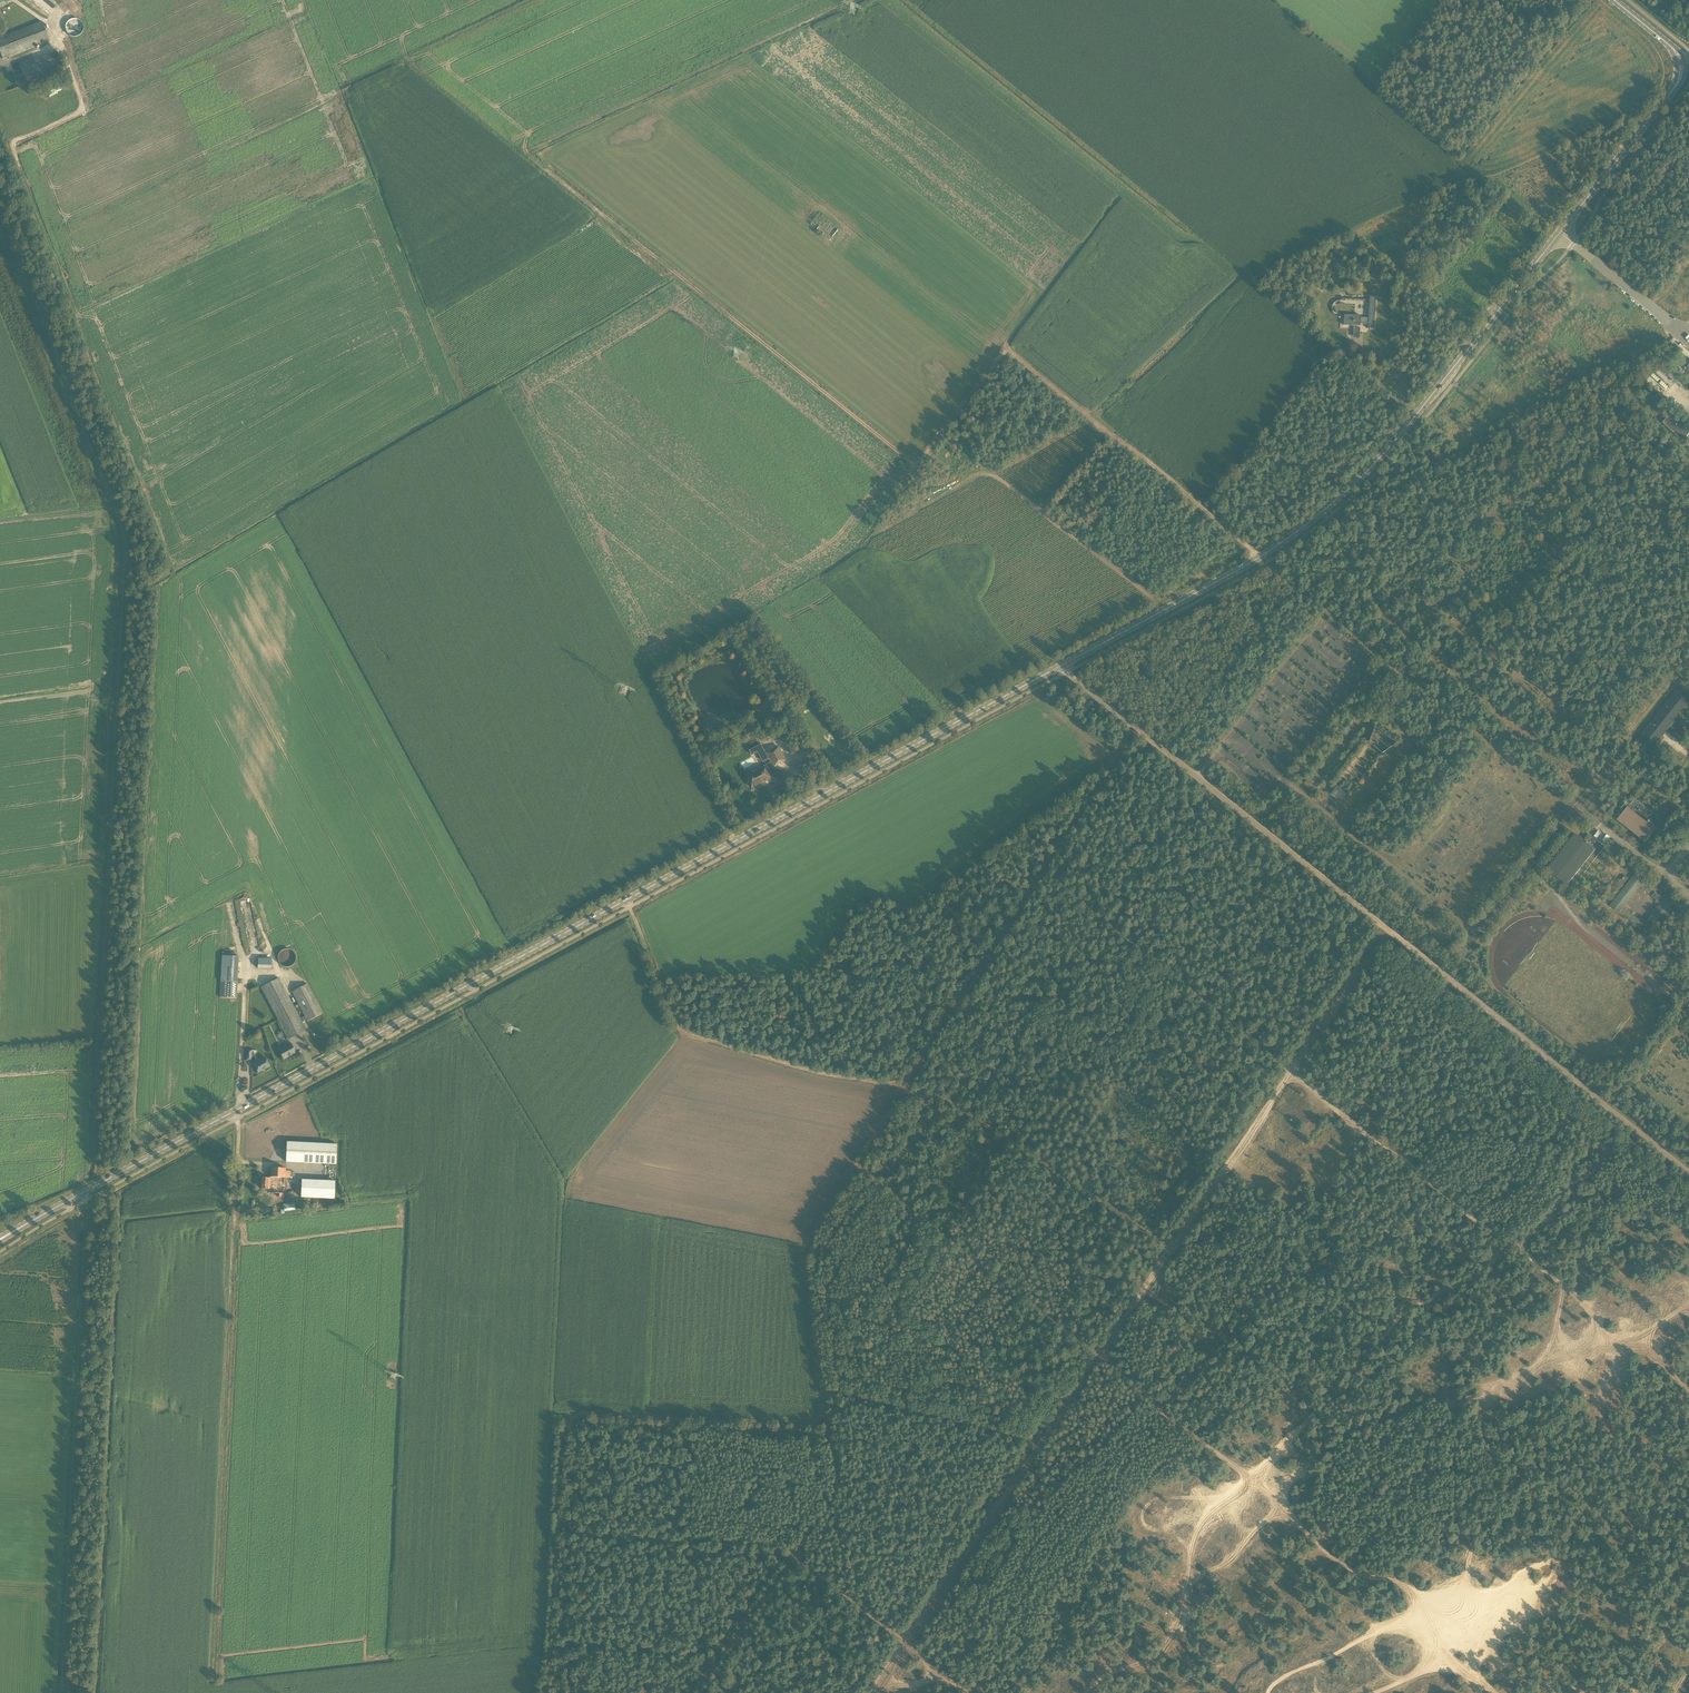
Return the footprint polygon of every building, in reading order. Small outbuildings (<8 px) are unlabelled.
[(1664,9),(1667,5),(1668,5),(1671,1),(1671,0),(1655,0),(1654,0),(1664,9)] [(83,31),(83,28),(83,24),(81,21),(78,20),(75,19),(71,20),(68,21),(66,24),(66,28),(66,31),(68,34),(71,36),(75,37),(78,36),(81,34),(83,31)] [(0,38),(0,51),(3,59),(49,41),(42,22),(0,38)] [(15,73),(20,86),(63,69),(56,53),(35,62),(34,61),(20,67),(22,70),(15,73)] [(1368,325),(1368,329),(1374,329),(1376,297),(1369,296),(1368,318),(1361,317),(1361,316),(1344,315),(1344,325),(1360,326),(1360,324),(1368,325)] [(1654,389),(1649,394),(1659,403),(1664,398),(1654,389)] [(1688,434),(1688,433),(1670,415),(1662,423),(1682,441),(1688,434)] [(1650,752),(1663,735),(1662,735),(1664,733),(1665,733),(1688,703),(1688,696),(1679,688),(1637,741),(1650,752)] [(1371,729),(1366,742),(1369,743),(1374,730),(1371,729)] [(752,730),(743,734),(746,740),(748,739),(751,746),(758,743),(752,730)] [(761,744),(749,751),(752,756),(758,752),(763,762),(769,759),(767,754),(761,744)] [(774,767),(786,760),(779,747),(767,754),(771,762),(762,767),(763,769),(751,776),(749,772),(745,774),(747,778),(747,779),(752,788),(770,778),(767,771),(774,767)] [(1308,788),(1313,781),(1309,778),(1303,785),(1308,788)] [(1341,802),(1348,793),(1338,785),(1331,794),(1341,802)] [(1659,816),(1658,817),(1651,812),(1652,811),(1648,808),(1649,807),(1647,806),(1646,807),(1643,804),(1642,805),(1635,799),(1631,796),(1615,817),(1618,820),(1645,842),(1655,830),(1655,829),(1660,822),(1662,824),(1665,820),(1659,816)] [(1594,834),(1598,838),(1603,833),(1599,829),(1594,834)] [(1575,834),(1546,869),(1567,886),(1581,868),(1584,872),(1605,847),(1589,834),(1584,840),(1575,834)] [(1656,892),(1652,896),(1661,904),(1645,924),(1623,907),(1640,886),(1649,894),(1652,890),(1643,882),(1646,879),(1637,873),(1635,871),(1633,874),(1635,876),(1611,906),(1619,913),(1636,927),(1640,930),(1649,936),(1675,903),(1667,896),(1665,899),(1656,892)] [(1469,951),(1462,947),(1457,953),(1464,958),(1469,951)] [(296,959),(296,957),(296,956),(295,954),(294,953),(293,952),(292,951),(290,950),(288,949),(287,949),(285,949),(283,950),(282,951),(280,952),(279,953),(278,955),(278,957),(278,958),(278,960),(278,962),(279,963),(280,965),(282,966),(283,967),(285,967),(287,967),(289,967),(290,967),(292,966),(293,965),(294,963),(295,962),(296,960),(296,959)] [(239,957),(222,956),(220,997),(237,998),(239,957)] [(259,958),(258,968),(272,969),(272,958),(259,958)] [(323,1014),(307,984),(292,991),(305,1016),(300,1019),(279,978),(261,987),(288,1039),(306,1030),(305,1029),(308,1027),(304,1020),(306,1019),(308,1021),(323,1014)] [(283,1048),(279,1050),(280,1051),(281,1054),(284,1059),(296,1053),(293,1048),(291,1044),(283,1048)] [(261,1059),(253,1063),(254,1065),(258,1072),(270,1067),(267,1062),(265,1057),(261,1059)] [(287,1142),(286,1162),(336,1165),(337,1144),(287,1142)] [(269,1190),(269,1193),(277,1194),(277,1197),(283,1198),(284,1179),(285,1179),(285,1178),(290,1178),(290,1171),(285,1171),(285,1169),(270,1168),(269,1177),(269,1190)] [(260,1178),(260,1189),(269,1190),(269,1177),(268,1177),(268,1178),(260,1178)] [(302,1180),(301,1198),(335,1199),(335,1181),(302,1180)] [(284,1211),(295,1210),(294,1203),(283,1205),(284,1211)]
